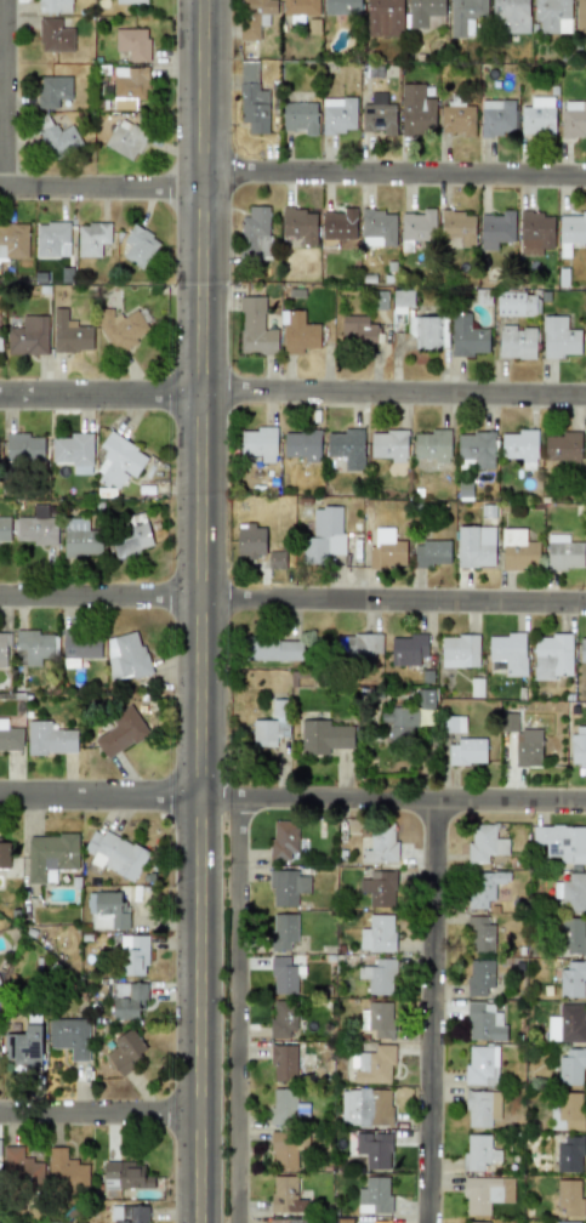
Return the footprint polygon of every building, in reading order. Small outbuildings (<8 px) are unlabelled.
[(39,12),(72,12),(71,0),(38,0),(39,12)] [(268,0),(275,0),(275,15),(258,15),(258,41),(239,41),(239,0),(268,0)] [(283,16),(283,0),(319,0),(318,16),(283,16)] [(324,15),(325,0),(360,0),(360,15),(324,15)] [(366,36),(366,0),(403,0),(403,36),(387,36),(387,35),(380,35),(380,36),(366,36)] [(409,28),(409,0),(444,0),(444,16),(427,16),(427,28),(409,28)] [(450,38),(450,0),(487,0),(487,18),(465,18),(465,38),(450,38)] [(491,33),(491,0),(528,0),(528,33),(491,33)] [(535,19),(535,0),(571,0),(571,19),(558,19),(558,34),(540,34),(540,19),(535,19)] [(576,33),(576,0),(585,0),(585,33),(576,33)] [(74,51),(73,28),(61,28),(61,17),(39,18),(40,51),(74,51)] [(148,29),(115,29),(115,52),(127,52),(127,61),(148,61),(148,29)] [(147,68),(114,67),(114,99),(147,99),(147,68)] [(72,76),(39,76),(38,108),(58,108),(58,98),(70,99),(72,76)] [(239,96),(238,96),(238,83),(257,83),(257,90),(267,90),(267,133),(246,133),(246,123),(239,123),(239,96)] [(400,84),(423,84),(423,98),(434,98),(434,131),(423,132),(423,135),(411,135),(411,136),(400,136),(400,84)] [(385,104),(394,104),(394,136),(382,136),(382,130),(371,130),(371,132),(360,132),(360,104),(370,104),(370,92),(385,92),(385,104)] [(322,107),(341,107),(341,97),(354,97),(354,109),(354,129),(343,129),(343,133),(332,133),(332,135),(322,135),(322,107)] [(480,109),(501,109),(501,99),(513,99),(513,136),(491,136),(491,138),(480,138),(480,109)] [(581,101),(585,101),(585,133),(584,133),(584,137),(571,137),(571,140),(561,140),(561,110),(581,110),(581,101)] [(303,135),(303,130),(292,130),(292,131),(281,131),(281,103),(315,103),(315,135),(303,135)] [(440,106),(474,106),(474,137),(462,137),(462,131),(453,131),(453,133),(440,133),(440,106)] [(520,107),(553,107),(553,137),(539,137),(539,133),(531,133),(531,135),(520,135),(520,107)] [(81,144),(72,125),(57,131),(49,113),(35,120),(52,158),(81,144)] [(104,146),(133,161),(148,132),(118,118),(104,146)] [(267,235),(271,235),(269,257),(239,257),(239,237),(240,237),(240,217),(248,217),(248,206),(268,206),(267,235)] [(302,245),(302,235),(281,235),(281,207),(292,207),(292,209),(305,209),(305,214),(315,214),(315,234),(315,245),(302,245)] [(332,212),(332,214),(343,214),(343,207),(355,207),(355,239),(323,239),(323,212),(332,212)] [(362,207),(372,207),(372,210),(383,210),(383,214),(396,214),(396,246),(382,246),(382,237),(362,237),(362,207)] [(411,214),(411,215),(422,215),(422,209),(434,209),(434,240),(402,240),(402,214),(411,214)] [(440,210),(451,210),(451,211),(463,211),(463,216),(474,216),(474,248),(460,248),(460,238),(440,238),(440,210)] [(480,215),(491,215),(491,216),(502,216),(502,210),(514,210),(514,241),(496,241),(496,250),(480,250),(480,215)] [(519,211),(531,211),(531,212),(542,212),(542,217),(553,217),(553,249),(541,249),(541,256),(520,256),(519,211)] [(581,211),(585,211),(585,243),(559,243),(559,216),(581,216),(581,211)] [(68,223),(35,222),(35,256),(68,257),(68,223)] [(28,223),(0,223),(0,258),(28,258),(28,223)] [(78,257),(101,256),(101,244),(110,244),(109,223),(78,223),(78,257)] [(123,241),(129,245),(123,257),(143,268),(159,239),(131,224),(123,241)] [(405,313),(405,307),(414,307),(414,290),(392,289),(392,313),(405,313)] [(535,315),(535,292),(497,291),(496,314),(535,315)] [(263,329),(264,296),(241,296),(239,352),(277,353),(277,329),(263,329)] [(92,326),(75,326),(75,320),(66,320),(67,308),(55,307),(53,351),(91,352),(92,326)] [(150,331),(135,307),(116,318),(109,307),(95,315),(118,352),(150,331)] [(319,349),(319,324),(303,323),(303,309),(284,309),(284,353),(302,353),(302,348),(319,349)] [(488,355),(488,329),(470,328),(470,312),(451,312),(450,354),(488,355)] [(368,315),(342,314),(341,341),(376,342),(376,324),(368,324),(368,315)] [(47,353),(46,315),(22,315),(22,326),(7,326),(7,354),(47,353)] [(406,335),(414,335),(414,348),(446,348),(446,315),(406,317),(406,335)] [(580,329),(565,329),(567,315),(542,315),(542,355),(579,357),(580,329)] [(535,358),(535,328),(514,328),(514,325),(499,324),(497,358),(535,358)] [(275,428),(243,428),(244,455),(260,455),(260,462),(275,462),(275,428)] [(363,428),(342,428),(342,432),(326,433),(328,457),(343,457),(345,471),(364,471),(363,428)] [(449,428),(429,428),(429,433),(414,433),(414,460),(449,460),(449,428)] [(99,446),(108,453),(93,477),(118,491),(127,473),(135,478),(148,455),(108,431),(99,446)] [(284,431),(283,456),(302,456),(302,461),(319,462),(319,431),(284,431)] [(370,459),(406,460),(406,431),(370,431),(370,459)] [(536,431),(500,431),(501,459),(520,459),(520,470),(536,470),(536,431)] [(580,432),(562,431),(562,434),(545,434),(545,460),(580,461),(580,432)] [(51,437),(51,462),(72,462),(72,473),(92,474),(92,433),(69,432),(68,438),(51,437)] [(493,468),(494,433),(457,432),(457,459),(474,459),(474,468),(493,468)] [(42,437),(29,437),(29,433),(5,433),(6,462),(44,461),(42,437)] [(16,517),(16,542),(56,544),(57,517),(46,516),(47,505),(33,504),(33,517),(16,517)] [(342,507),(313,507),(312,536),(302,536),(301,563),(328,564),(328,554),(342,554),(342,507)] [(152,548),(143,512),(123,517),(125,529),(110,533),(115,557),(152,548)] [(0,517),(0,544),(8,544),(10,517),(0,517)] [(87,518),(63,518),(63,557),(101,556),(101,529),(87,529),(87,518)] [(237,557),(264,556),(264,524),(235,525),(237,557)] [(494,527),(456,525),(456,567),(494,567),(494,527)] [(393,527),(374,527),(375,546),(369,547),(369,568),(405,567),(405,540),(394,541),(393,527)] [(524,529),(502,529),(501,569),(539,570),(539,541),(524,541),(524,529)] [(568,534),(547,534),(546,569),(582,569),(582,542),(568,541),(568,534)] [(413,565),(449,565),(450,541),(414,541),(413,565)] [(284,568),(284,551),(267,551),(267,568),(284,568)] [(52,633),(39,635),(39,630),(15,630),(15,649),(24,649),(24,666),(40,666),(40,659),(53,659),(52,633)] [(103,638),(112,682),(148,675),(140,631),(103,638)] [(381,635),(340,633),(338,659),(380,660),(381,635)] [(425,633),(408,633),(408,638),(392,637),(392,665),(425,666),(425,633)] [(478,635),(440,635),(440,667),(478,667),(478,635)] [(488,635),(488,675),(525,675),(525,635),(488,635)] [(571,677),(571,635),(533,635),(534,677),(571,677)] [(62,667),(79,667),(78,659),(101,658),(99,637),(62,637),(62,667)] [(302,639),(245,638),(245,660),(301,661),(302,639)] [(251,719),(251,746),(275,746),(275,736),(288,738),(288,699),(272,699),(272,719),(251,719)] [(93,739),(106,760),(148,733),(130,705),(109,717),(115,726),(93,739)] [(381,722),(388,722),(391,738),(413,735),(411,726),(419,726),(417,707),(380,711),(381,722)] [(463,716),(443,716),(443,732),(465,732),(463,716)] [(7,727),(7,718),(0,718),(0,752),(21,753),(22,728),(7,727)] [(329,755),(329,749),(353,749),(353,724),(329,726),(329,719),(301,719),(301,755),(329,755)] [(27,753),(76,753),(76,729),(51,729),(51,721),(27,721),(27,753)] [(571,726),(570,766),(585,766),(585,726),(571,726)] [(540,729),(514,729),(516,767),(540,766),(540,729)] [(485,763),(485,738),(456,738),(456,744),(446,744),(448,764),(485,763)] [(269,859),(296,860),(297,823),(271,821),(269,859)] [(360,863),(396,861),(394,824),(370,824),(370,849),(360,849),(360,863)] [(507,855),(507,838),(495,838),(496,824),(471,824),(471,841),(467,841),(466,863),(487,863),(488,854),(507,855)] [(545,843),(545,857),(559,855),(559,864),(585,864),(585,825),(531,826),(531,843),(545,843)] [(83,851),(92,854),(90,861),(133,882),(148,852),(95,826),(83,851)] [(27,882),(55,883),(55,869),(78,869),(78,835),(28,834),(27,882)] [(297,906),(297,892),(309,893),(309,876),(297,875),(297,869),(271,869),(269,905),(297,906)] [(359,893),(369,893),(368,908),(394,908),(394,871),(369,870),(369,878),(359,878),(359,893)] [(508,872),(468,871),(467,909),(487,909),(487,900),(494,900),(494,883),(508,883),(508,872)] [(585,911),(585,872),(567,872),(567,881),(552,881),(552,898),(559,898),(561,911),(585,911)] [(127,929),(129,901),(119,901),(119,892),(92,892),(91,928),(127,929)] [(295,914),(272,914),(272,950),(295,950),(295,914)] [(393,951),(393,915),(368,914),(368,928),(359,928),(358,951),(393,951)] [(487,916),(467,916),(467,951),(497,950),(497,925),(487,925),(487,916)] [(561,954),(585,954),(585,918),(561,920),(561,954)] [(147,935),(120,934),(120,974),(147,975),(147,935)] [(271,956),(272,994),(297,994),(297,974),(303,974),(302,955),(271,956)] [(393,995),(394,957),(358,956),(357,978),(368,978),(368,994),(393,995)] [(495,996),(495,959),(467,959),(467,996),(495,996)] [(561,997),(585,996),(584,961),(561,962),(561,997)] [(113,1020),(138,1019),(137,1009),(146,1009),(144,983),(112,983),(113,1020)] [(271,1037),(289,1037),(289,1029),(296,1029),(296,1000),(271,1000),(271,1037)] [(359,1030),(372,1029),(372,1039),(393,1037),(392,1001),(366,1002),(366,1009),(359,1009),(359,1030)] [(466,1040),(505,1040),(506,1024),(500,1024),(500,1012),(493,1012),(493,1002),(467,1002),(466,1040)] [(559,1042),(585,1041),(584,1007),(558,1008),(559,1042)] [(70,1060),(87,1062),(89,1020),(49,1019),(47,1048),(70,1048),(70,1060)] [(41,1025),(24,1024),(24,1034),(4,1034),(4,1059),(12,1059),(12,1069),(40,1069),(41,1025)] [(121,1075),(149,1049),(130,1028),(115,1042),(116,1043),(103,1056),(121,1075)] [(296,1043),(272,1043),(271,1085),(295,1085),(296,1043)] [(353,1082),(392,1083),(392,1045),(372,1045),(372,1053),(351,1053),(351,1065),(354,1065),(353,1082)] [(497,1046),(466,1046),(465,1085),(496,1085),(497,1046)] [(558,1085),(584,1085),(584,1051),(557,1051),(558,1085)] [(269,1124),(294,1125),(295,1088),(271,1088),(269,1124)] [(340,1125),(391,1126),(391,1090),(341,1088),(340,1125)] [(490,1117),(499,1117),(500,1091),(466,1091),(465,1127),(490,1127),(490,1117)] [(582,1130),(584,1093),(558,1092),(558,1105),(550,1105),(548,1128),(582,1130)] [(271,1168),(297,1168),(296,1131),(271,1131),(271,1168)] [(353,1154),(365,1154),(365,1165),(391,1165),(391,1133),(354,1132),(353,1154)] [(483,1171),(483,1162),(500,1162),(500,1149),(491,1149),(491,1134),(463,1134),(463,1171),(483,1171)] [(556,1172),(581,1172),(581,1136),(556,1136),(556,1172)] [(44,1181),(42,1160),(22,1161),(22,1145),(2,1147),(4,1182),(44,1181)] [(87,1165),(78,1164),(78,1159),(66,1159),(66,1148),(49,1147),(47,1187),(87,1188),(87,1165)] [(153,1189),(154,1176),(143,1176),(143,1162),(103,1161),(103,1188),(153,1189)] [(271,1212),(297,1213),(298,1176),(272,1176),(271,1212)] [(357,1212),(389,1213),(391,1177),(364,1176),(364,1188),(357,1188),(357,1212)] [(489,1215),(489,1202),(512,1202),(512,1178),(465,1177),(463,1215),(489,1215)] [(563,1216),(582,1216),(582,1179),(556,1179),(557,1208),(563,1208),(563,1216)] [(112,1206),(112,1222),(147,1222),(147,1205),(112,1206)]
